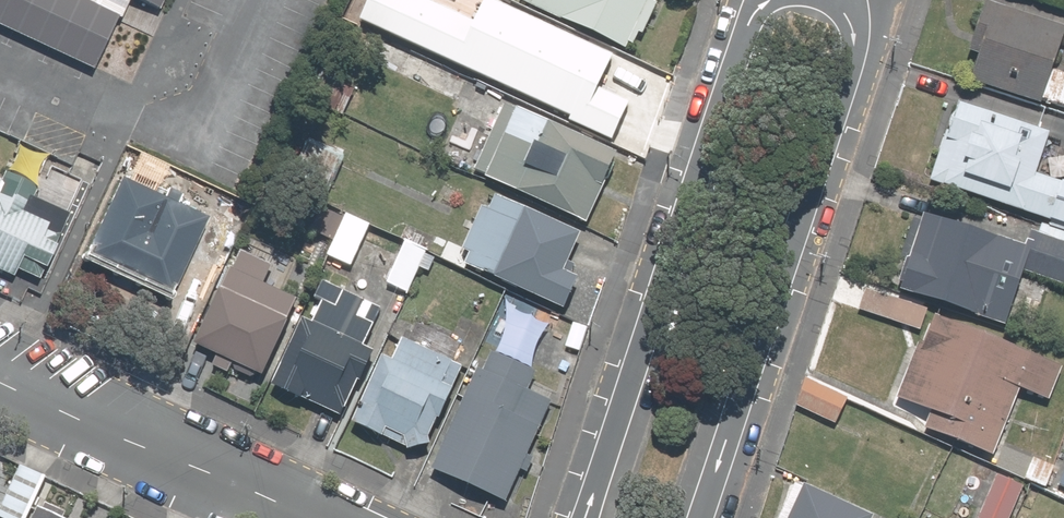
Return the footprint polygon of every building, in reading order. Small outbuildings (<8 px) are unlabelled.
[(97,68),(119,20),(125,8),(128,0),(0,0),(0,24),(97,68)] [(159,10),(164,0),(136,0),(159,10)] [(511,1),(621,53),(625,47),(631,50),(655,0),(512,0),(511,1)] [(980,0),(970,28),(979,31),(965,76),(1063,108),(1063,75),(1050,71),(1063,28),(980,0)] [(634,68),(543,23),(532,47),(525,43),(514,66),(499,59),(488,82),(600,138),(634,68)] [(406,48),(387,38),(374,64),(450,102),(473,55),(416,27),(406,48)] [(1034,170),(1048,129),(955,97),(925,182),(1063,229),(1063,180),(1034,170)] [(614,151),(501,102),(469,176),(582,225),(614,151)] [(112,182),(76,259),(168,302),(205,224),(112,182)] [(29,292),(65,214),(0,184),(0,278),(29,292)] [(487,209),(477,204),(458,250),(467,254),(460,269),(553,309),(567,278),(554,272),(572,230),(493,196),(487,209)] [(922,213),(895,287),(997,325),(1017,271),(1061,287),(1063,279),(1063,240),(1029,227),(1021,249),(922,213)] [(341,215),(322,256),(345,267),(364,226),(341,215)] [(401,242),(378,286),(401,298),(424,253),(401,242)] [(184,356),(226,376),(232,365),(249,373),(284,298),(258,286),(268,265),(230,247),(185,342),(190,345),(184,356)] [(359,344),(369,324),(355,317),(363,299),(340,288),(331,305),(319,299),(307,323),(302,321),(268,391),(334,423),(370,349),(359,344)] [(924,415),(917,433),(980,456),(978,462),(994,468),(1016,409),(1009,406),(1013,393),(1038,403),(1053,362),(928,315),(916,347),(911,345),(890,402),(924,415)] [(378,355),(345,421),(416,457),(461,367),(448,360),(459,340),(416,319),(407,337),(391,329),(387,338),(395,342),(386,359),(378,355)] [(532,371),(487,350),(478,369),(472,367),(425,467),(496,500),(544,398),(524,388),(532,371)] [(803,368),(785,405),(828,426),(846,390),(803,368)] [(28,509),(44,476),(3,457),(0,464),(0,517),(46,517),(28,509)] [(1052,468),(1027,457),(1017,480),(1041,491),(1052,468)] [(1054,485),(1063,490),(1063,465),(1054,485)] [(993,472),(970,517),(1003,517),(1019,485),(993,472)] [(769,517),(867,517),(868,515),(788,478),(769,517)] [(105,505),(98,517),(132,517),(105,505)]
